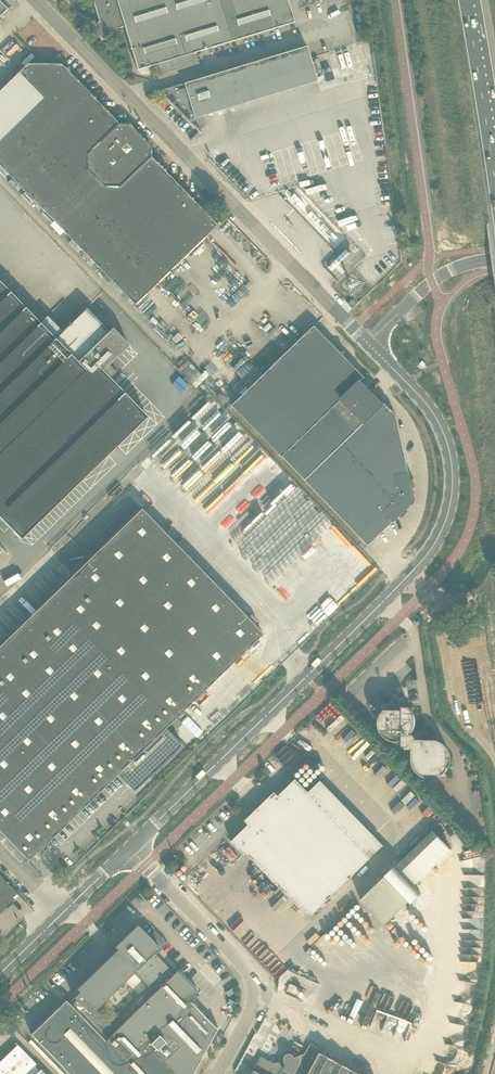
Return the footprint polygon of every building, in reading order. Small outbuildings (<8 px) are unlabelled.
[(99,21),(97,22),(101,36),(117,31),(119,29),(124,26),(137,70),(158,64),(161,75),(198,63),(195,53),(294,22),(291,12),(287,0),(92,0),(99,21)] [(158,89),(158,90),(201,134),(202,133),(199,130),(202,127),(205,124),(203,116),(316,80),(305,44),(159,90),(158,89)] [(61,64),(27,64),(18,73),(43,98),(0,139),(0,166),(134,304),(216,225),(193,201),(193,197),(190,197),(190,198),(165,172),(165,169),(162,169),(162,165),(159,165),(159,162),(156,162),(143,149),(143,143),(136,143),(132,139),(132,132),(126,132),(95,100),(95,96),(92,96),(92,97),(69,73),(69,67),(64,67),(61,64)] [(295,193),(291,197),(300,207),(304,203),(295,193)] [(312,211),(308,215),(317,224),(321,220),(312,211)] [(338,237),(324,223),(320,227),(334,241),(338,237)] [(20,539),(147,417),(109,377),(116,371),(115,370),(114,371),(108,365),(128,345),(112,328),(108,331),(86,308),(54,339),(39,323),(42,320),(27,305),(24,307),(0,282),(0,518),(20,539)] [(232,405),(282,457),(282,456),(305,480),(368,546),(393,522),(394,523),(399,517),(401,519),(408,513),(406,511),(416,501),(413,488),(415,487),(413,478),(411,479),(409,471),(408,471),(396,415),(385,403),(383,405),(375,396),(377,394),(371,388),(369,390),(360,381),(364,377),(345,357),(345,351),(339,351),(315,326),(232,405)] [(152,451),(185,489),(247,434),(214,397),(152,451)] [(0,645),(0,832),(28,860),(117,774),(125,782),(133,791),(142,783),(181,744),(165,727),(262,634),(141,509),(0,645)] [(383,580),(375,585),(383,597),(391,591),(383,580)] [(327,710),(337,720),(346,711),(337,701),(327,710)] [(411,710),(408,707),(407,707),(402,707),(402,710),(385,710),(384,709),(382,711),(380,714),(379,717),(378,720),(378,723),(378,726),(379,730),(380,732),(382,735),(385,737),(386,738),(388,740),(391,741),(394,741),(401,742),(401,747),(404,747),(404,750),(411,749),(412,763),(412,765),(414,768),(416,771),(418,773),(421,775),(424,776),(424,775),(442,775),(445,771),(446,772),(448,770),(449,767),(450,764),(450,760),(449,757),(449,754),(447,752),(446,751),(446,748),(445,746),(443,744),(441,742),(439,741),(437,740),(435,740),(417,740),(413,736),(411,736),(411,733),(412,731),(414,728),(415,725),(415,722),(415,718),(414,715),(412,712),(411,710)] [(343,729),(352,720),(348,717),(339,726),(343,729)] [(365,745),(368,753),(375,751),(371,742),(365,745)] [(412,785),(385,759),(376,768),(403,794),(412,785)] [(308,792),(303,787),(295,779),(278,796),(274,792),(245,821),(248,825),(231,841),(244,855),(246,853),(309,917),(383,845),(321,781),(308,792)] [(413,886),(451,849),(432,830),(395,867),(394,866),(385,875),(385,876),(360,900),(384,924),(409,901),(411,903),(421,894),(413,886)] [(19,895),(0,875),(0,913),(19,895)] [(461,960),(482,961),(483,911),(464,911),(464,917),(474,917),(473,929),(470,928),(470,938),(468,938),(468,945),(462,945),(461,960)] [(151,943),(146,938),(154,931),(154,930),(148,936),(137,925),(115,947),(117,949),(76,989),(79,992),(74,997),(76,999),(70,1005),(65,1000),(31,1034),(69,1073),(193,1073),(218,1027),(217,1026),(216,1028),(190,1002),(198,994),(177,971),(174,974),(153,953),(159,947),(153,941),(151,943)] [(355,993),(364,998),(371,983),(362,979),(355,993)] [(317,1048),(310,1044),(305,1054),(294,1057),(293,1055),(292,1053),(290,1053),(288,1053),(286,1054),(284,1056),(284,1058),(284,1060),(279,1062),(279,1061),(274,1063),(261,1056),(255,1068),(254,1070),(262,1073),(360,1073),(319,1052),(317,1048)] [(36,1064),(25,1052),(19,1046),(16,1046),(7,1055),(7,1058),(3,1062),(0,1062),(0,1073),(46,1073),(36,1064)]
